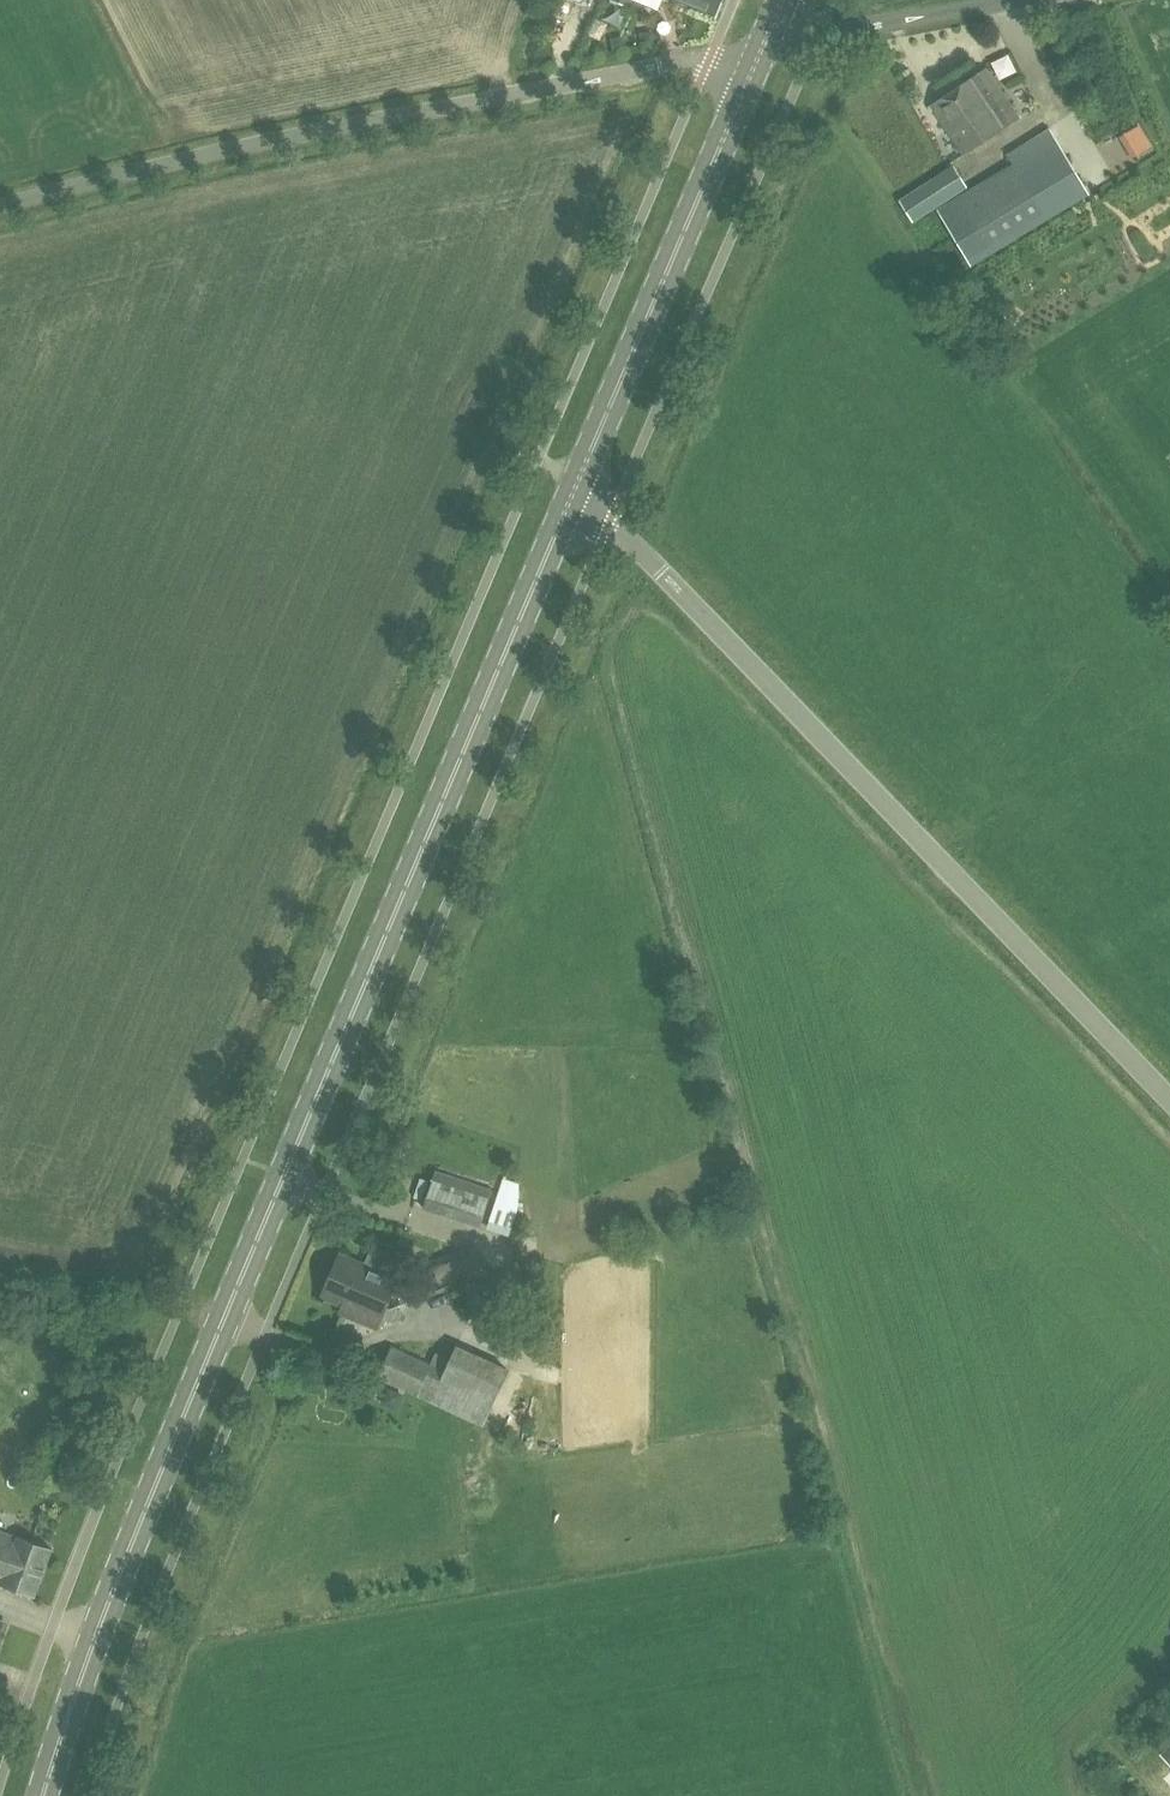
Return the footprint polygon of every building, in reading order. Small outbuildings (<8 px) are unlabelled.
[(683,0),(683,1),(716,15),(722,0),(682,0),(683,0)] [(988,69),(931,105),(962,153),(1019,117),(988,69)] [(930,213),(964,269),(991,251),(998,263),(1013,287),(1027,279),(1028,280),(1111,230),(1049,128),(1007,153),(1013,163),(930,213)] [(914,221),(967,188),(952,166),(900,199),(880,212),(895,234),(914,221)] [(1013,322),(1026,318),(1019,297),(1007,301),(1013,322)] [(480,1227),(493,1188),(436,1170),(423,1209),(480,1227)] [(461,1251),(412,1271),(420,1291),(469,1271),(461,1251)] [(387,1309),(372,1303),(360,1298),(365,1287),(357,1284),(357,1283),(353,1281),(360,1264),(340,1255),(323,1295),(347,1306),(344,1313),(380,1328),(387,1309)] [(385,1275),(360,1264),(353,1281),(357,1283),(357,1284),(365,1287),(360,1298),(372,1303),(387,1309),(399,1281),(385,1275)] [(451,1358),(436,1351),(431,1363),(393,1345),(386,1358),(377,1377),(418,1394),(417,1396),(484,1426),(510,1368),(457,1345),(451,1358)] [(53,1549),(19,1536),(19,1537),(0,1530),(0,1582),(1,1583),(36,1596),(53,1549)] [(1161,1754),(1169,1762),(1169,1745),(1161,1754)]
